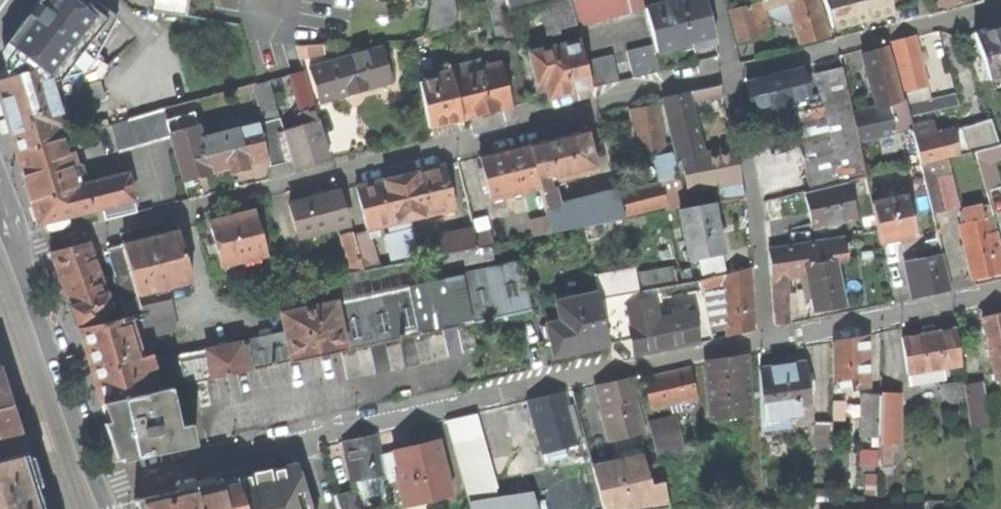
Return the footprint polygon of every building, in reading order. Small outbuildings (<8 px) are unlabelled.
[(94,0),(50,0),(14,46),(17,48),(12,54),(5,64),(9,78),(47,66),(56,98),(76,92),(79,85),(98,82),(107,65),(94,59),(116,17),(94,0)] [(188,0),(156,0),(154,12),(186,17),(188,0)] [(425,36),(447,29),(450,0),(430,0),(425,36)] [(540,3),(553,0),(505,0),(507,12),(540,3)] [(576,24),(570,0),(553,0),(540,3),(548,31),(576,24)] [(644,8),(642,0),(570,0),(576,24),(576,25),(644,8)] [(626,50),(632,76),(660,70),(655,52),(691,42),(696,61),(717,56),(703,0),(675,0),(674,0),(644,8),(653,43),(626,50)] [(798,44),(813,39),(827,35),(817,0),(784,0),(798,44)] [(901,0),(822,0),(831,28),(866,19),(903,9),(901,0)] [(750,4),(729,10),(737,41),(759,35),(750,4)] [(507,14),(493,17),(500,44),(514,40),(507,14)] [(998,27),(973,33),(981,57),(989,80),(1000,77),(1000,26),(998,27)] [(903,92),(927,86),(913,36),(906,37),(890,41),(903,92)] [(426,51),(423,37),(411,40),(414,55),(426,51)] [(530,52),(539,91),(547,89),(549,98),(561,95),(591,87),(585,61),(580,40),(530,52)] [(910,128),(907,117),(905,107),(903,100),(900,100),(886,46),(873,49),(860,52),(875,108),(851,114),(857,141),(894,132),(910,128)] [(310,68),(319,102),(353,92),(391,81),(382,48),(310,68)] [(612,54),(585,61),(591,87),(619,80),(612,54)] [(865,178),(857,141),(851,114),(839,54),(814,60),(817,73),(812,74),(821,106),(789,114),(808,191),(846,182),(865,178)] [(979,83),(989,80),(981,57),(971,60),(979,83)] [(500,63),(452,75),(463,119),(504,109),(511,107),(500,63)] [(419,83),(430,127),(449,123),(463,119),(452,75),(449,65),(443,67),(445,73),(438,75),(439,78),(419,83)] [(56,98),(47,66),(9,78),(0,81),(0,102),(4,114),(15,152),(61,139),(52,112),(60,110),(56,98)] [(801,67),(745,81),(750,100),(753,112),(808,99),(801,67)] [(302,112),(314,108),(303,71),(291,74),(302,112)] [(261,114),(277,110),(268,81),(253,85),(261,114)] [(717,199),(744,194),(741,181),(739,181),(736,165),(732,147),(709,151),(708,143),(696,146),(697,141),(688,101),(720,94),(719,84),(661,97),(676,159),(680,158),(688,191),(683,192),(685,201),(686,206),(708,201),(705,188),(715,186),(717,199)] [(907,117),(958,105),(955,95),(905,107),(907,117)] [(623,215),(685,201),(683,192),(679,175),(677,175),(670,148),(663,150),(655,105),(637,108),(630,109),(637,154),(653,151),(661,184),(617,193),(623,215)] [(83,133),(86,146),(114,138),(118,152),(171,136),(166,120),(163,109),(83,133)] [(194,112),(166,120),(171,136),(184,180),(198,177),(210,174),(201,139),(194,112)] [(279,119),(201,139),(210,174),(231,168),(232,174),(242,171),(249,169),(248,164),(268,159),(270,167),(292,161),(283,132),(279,119)] [(999,146),(991,120),(960,128),(967,153),(974,152),(999,146)] [(318,121),(283,132),(292,161),(295,169),(314,164),(328,159),(318,121)] [(624,218),(623,215),(617,193),(616,190),(556,204),(552,189),(549,189),(547,180),(596,169),(586,129),(561,135),(527,143),(538,187),(545,215),(550,233),(624,218)] [(946,159),(952,157),(947,132),(929,136),(913,140),(919,165),(946,159)] [(104,219),(135,212),(126,175),(76,188),(70,168),(75,167),(76,165),(73,155),(71,153),(66,155),(61,139),(15,152),(28,191),(38,223),(70,215),(101,207),(104,219)] [(489,198),(538,187),(527,143),(497,151),(478,156),(489,198)] [(999,146),(974,152),(985,191),(999,187),(991,159),(1000,158),(1000,153),(999,146)] [(919,165),(919,167),(925,191),(931,213),(944,210),(937,176),(950,173),(946,159),(919,165)] [(411,219),(455,207),(444,164),(422,170),(400,175),(411,219)] [(912,194),(925,191),(919,167),(906,170),(912,194)] [(958,206),(950,173),(937,176),(944,210),(958,206)] [(419,252),(411,219),(400,175),(376,181),(356,186),(367,230),(369,229),(370,235),(379,233),(378,227),(387,225),(390,238),(388,240),(394,263),(421,258),(419,252)] [(854,217),(846,182),(808,191),(804,192),(809,213),(812,227),(854,217)] [(352,271),(364,269),(350,224),(348,225),(338,190),(302,199),(289,202),(298,238),(344,226),(347,234),(341,235),(352,271)] [(905,197),(871,204),(879,242),(913,235),(908,212),(905,197)] [(688,260),(722,253),(717,228),(711,202),(678,209),(688,260)] [(963,210),(965,223),(982,219),(979,206),(963,210)] [(222,266),(267,254),(255,211),(231,217),(209,222),(222,266)] [(533,236),(550,233),(545,215),(530,219),(533,236)] [(993,217),(985,218),(989,234),(997,232),(993,217)] [(972,278),(986,275),(1000,272),(1000,245),(997,232),(989,234),(985,218),(982,219),(965,223),(958,224),(972,278)] [(441,247),(419,252),(421,258),(441,254),(462,250),(476,247),(471,227),(437,235),(441,247)] [(193,280),(177,230),(148,237),(122,243),(138,294),(193,280)] [(845,260),(843,239),(767,250),(770,279),(779,277),(792,275),(806,273),(806,282),(812,312),(842,307),(834,262),(845,260)] [(79,326),(81,325),(107,320),(104,312),(112,308),(88,241),(50,251),(67,295),(79,326)] [(141,306),(138,294),(122,243),(106,247),(115,275),(114,276),(126,316),(143,312),(141,306)] [(465,264),(462,250),(441,254),(444,269),(465,264)] [(904,262),(912,299),(928,295),(949,290),(941,255),(904,262)] [(252,370),(340,351),(471,323),(532,310),(521,262),(282,313),(286,331),(246,340),(252,370)] [(723,288),(726,336),(740,333),(755,329),(751,267),(713,275),(700,280),(702,292),(723,288)] [(593,276),(597,294),(598,297),(658,287),(676,284),(674,269),(615,279),(614,272),(593,276)] [(785,324),(779,277),(770,279),(774,326),(785,324)] [(659,296),(658,287),(598,297),(608,344),(631,339),(634,355),(650,352),(688,344),(697,342),(691,307),(672,310),(673,315),(658,318),(653,297),(659,296)] [(549,325),(555,354),(565,352),(566,353),(583,349),(608,344),(598,297),(597,294),(558,302),(562,322),(549,325)] [(169,300),(141,306),(143,312),(171,307),(169,300)] [(176,330),(171,307),(143,312),(126,316),(107,320),(81,325),(91,363),(102,402),(104,402),(171,387),(185,384),(178,354),(152,360),(151,354),(140,356),(135,338),(148,335),(148,336),(176,330)] [(1000,378),(1000,313),(993,314),(982,317),(996,379),(1000,378)] [(471,323),(340,351),(347,381),(477,350),(471,323)] [(908,384),(942,378),(941,368),(959,364),(954,329),(924,334),(900,338),(908,384)] [(849,391),(866,388),(865,336),(851,338),(832,341),(832,382),(836,381),(836,389),(848,387),(849,391)] [(241,341),(178,354),(185,384),(247,371),(241,341)] [(710,419),(750,413),(746,356),(730,358),(706,361),(710,419)] [(759,421),(799,414),(798,405),(810,402),(804,363),(795,364),(757,370),(759,421)] [(669,372),(644,378),(650,409),(669,404),(671,412),(680,410),(679,402),(696,398),(690,367),(669,372)] [(9,404),(0,377),(0,406),(9,404)] [(595,385),(609,441),(643,432),(634,399),(639,398),(633,377),(603,384),(595,385)] [(944,399),(964,396),(963,384),(963,382),(943,385),(944,399)] [(981,382),(963,384),(964,396),(969,431),(987,427),(981,382)] [(180,426),(171,387),(104,402),(114,432),(124,461),(196,445),(191,424),(180,426)] [(544,449),(573,441),(573,439),(579,437),(573,414),(572,415),(569,405),(564,407),(560,393),(539,398),(531,400),(544,449)] [(896,393),(878,393),(878,395),(877,441),(877,451),(877,466),(880,466),(879,502),(890,502),(890,452),(895,452),(896,393)] [(871,441),(877,441),(878,395),(861,395),(860,436),(872,436),(871,441)] [(25,453),(16,427),(9,404),(0,406),(0,459),(25,453)] [(446,421),(471,508),(537,508),(530,484),(528,484),(528,482),(495,487),(474,415),(446,421)] [(673,418),(648,425),(656,456),(681,449),(673,418)] [(831,422),(814,422),(814,449),(831,449),(831,422)] [(361,439),(344,442),(352,481),(385,474),(381,454),(377,436),(361,439)] [(381,454),(385,474),(387,482),(397,480),(405,508),(423,508),(421,501),(451,494),(437,441),(418,446),(381,454)] [(657,462),(644,464),(642,454),(622,459),(620,451),(612,453),(614,461),(591,466),(603,508),(653,508),(669,507),(657,462)] [(858,466),(877,466),(877,451),(859,451),(858,466)] [(42,507),(25,453),(0,459),(0,508),(43,508),(42,507)] [(236,477),(246,508),(310,508),(296,464),(264,471),(236,477)] [(530,484),(537,508),(603,508),(591,466),(555,472),(544,482),(530,484)] [(197,486),(204,508),(246,508),(236,477),(197,486)] [(197,486),(135,501),(138,508),(204,508),(197,486)] [(334,498),(337,508),(363,508),(358,491),(334,498)] [(831,491),(814,491),(814,503),(831,503),(831,492),(831,491)] [(844,492),(831,492),(831,503),(844,503),(844,492)]
